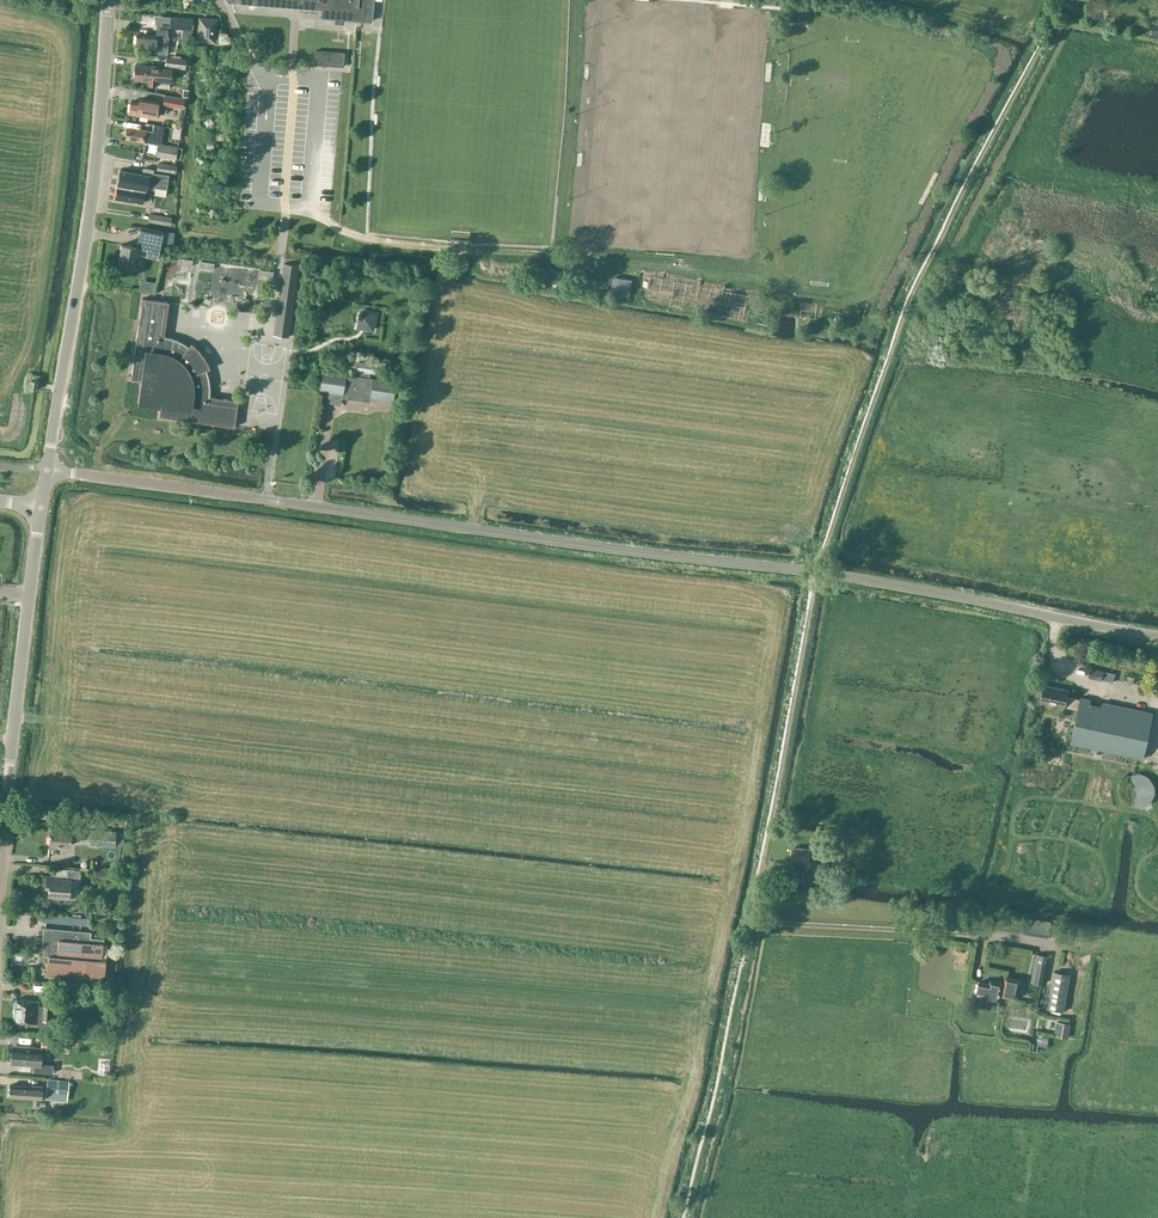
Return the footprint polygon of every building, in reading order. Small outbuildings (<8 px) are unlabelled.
[(322,10),(321,17),(371,21),(373,0),(227,0),(227,2),(322,10)] [(154,15),(154,25),(167,25),(167,15),(154,15)] [(191,41),(193,18),(170,16),(169,28),(187,29),(186,41),(191,41)] [(216,20),(200,18),(198,39),(214,41),(216,20)] [(1152,25),(1149,34),(1157,36),(1157,27),(1152,25)] [(155,49),(155,50),(155,52),(161,52),(161,50),(168,50),(169,36),(168,36),(168,27),(157,26),(156,36),(136,34),(135,47),(155,49)] [(315,51),(314,64),(343,66),(344,53),(315,51)] [(164,67),(185,69),(185,66),(190,66),(191,55),(181,54),(181,56),(165,55),(164,67)] [(133,76),(134,77),(134,79),(148,81),(148,85),(169,87),(172,68),(135,65),(134,72),(133,73),(133,76)] [(332,74),(321,74),(321,85),(331,85),(332,74)] [(139,99),(139,103),(131,102),(129,113),(148,116),(155,117),(156,112),(166,114),(167,106),(183,109),(185,98),(164,95),(163,103),(139,99)] [(147,131),(127,127),(125,139),(145,142),(158,144),(161,144),(164,127),(154,125),(153,132),(147,131)] [(161,144),(158,144),(156,156),(175,159),(177,147),(161,144)] [(176,166),(157,164),(157,170),(175,173),(176,166)] [(147,186),(155,188),(166,190),(169,175),(153,172),(153,170),(143,168),(142,174),(120,170),(117,185),(147,190),(147,186)] [(117,185),(115,199),(142,203),(143,199),(150,200),(151,194),(154,195),(155,188),(147,186),(147,190),(117,185)] [(148,222),(171,225),(172,217),(150,213),(148,222)] [(136,247),(121,244),(117,265),(134,268),(136,255),(157,259),(161,231),(140,227),(136,247)] [(179,257),(177,267),(191,269),(192,260),(179,257)] [(199,269),(212,271),(213,262),(200,261),(199,269)] [(284,263),(274,335),(288,337),(298,266),(284,263)] [(272,280),(272,270),(258,270),(259,281),(272,280)] [(252,312),(254,273),(248,273),(247,282),(229,282),(228,311),(252,312)] [(142,298),(131,379),(143,381),(141,396),(141,400),(145,401),(145,402),(160,404),(159,416),(234,427),(238,400),(209,396),(209,392),(209,382),(206,370),(209,368),(206,361),(203,357),(198,350),(191,343),(188,347),(180,342),(176,340),(172,338),(163,336),(168,302),(142,298)] [(395,382),(369,378),(369,374),(374,374),(376,364),(348,360),(346,370),(353,371),(353,375),(322,370),(319,390),(342,394),(341,398),(369,402),(370,398),(393,401),(395,382)] [(1089,678),(1115,682),(1117,673),(1091,668),(1089,678)] [(1068,689),(1043,684),(1040,701),(1065,707),(1065,706),(1078,708),(1071,742),(1143,758),(1153,713),(1081,698),(1080,699),(1067,696),(1068,689)] [(1131,776),(1124,782),(1122,791),(1125,800),(1133,805),(1142,806),(1150,801),(1155,793),(1154,784),(1148,777),(1139,773),(1131,776)] [(71,830),(50,828),(48,855),(69,857),(71,838),(80,839),(81,832),(71,831),(71,830)] [(89,844),(114,846),(116,831),(90,829),(89,844)] [(808,867),(828,869),(830,848),(810,846),(810,849),(792,847),(791,861),(809,863),(808,867)] [(69,885),(75,885),(79,886),(80,870),(53,868),(53,876),(46,876),(46,887),(49,887),(48,897),(68,898),(69,885)] [(803,883),(804,871),(787,869),(785,881),(803,883)] [(95,879),(107,879),(107,871),(95,871),(95,879)] [(813,872),(812,880),(824,881),(825,873),(813,872)] [(1060,924),(1051,923),(1051,921),(1026,917),(1024,932),(1048,936),(1049,935),(1059,937),(1060,924)] [(91,931),(44,927),(42,939),(45,939),(43,955),(48,956),(46,974),(104,979),(106,960),(101,959),(103,938),(90,937),(91,931)] [(1031,982),(1043,984),(1048,955),(1037,953),(1031,982)] [(1048,1009),(1063,1012),(1069,975),(1056,973),(1054,987),(1052,986),(1048,1009)] [(106,989),(113,990),(115,978),(107,976),(106,989)] [(1020,981),(1006,977),(1005,984),(991,981),(990,984),(980,982),(977,993),(987,995),(987,998),(988,999),(987,1002),(997,1005),(998,1001),(999,996),(1016,999),(1020,981)] [(60,1004),(74,1005),(75,986),(62,985),(60,1004)] [(14,1022),(36,1023),(36,1026),(46,1026),(47,1021),(50,1021),(51,1006),(38,1006),(39,1000),(16,999),(14,1022)] [(1055,1036),(1069,1038),(1071,1023),(1056,1022),(1055,1036)] [(41,1043),(41,1046),(51,1047),(52,1037),(42,1036),(41,1043)] [(12,1046),(11,1062),(34,1064),(33,1072),(53,1073),(53,1065),(40,1064),(41,1049),(35,1049),(35,1048),(12,1046)] [(46,1093),(68,1095),(69,1081),(48,1079),(46,1093)] [(10,1085),(9,1096),(29,1098),(42,1099),(43,1086),(30,1085),(30,1086),(10,1085)]
